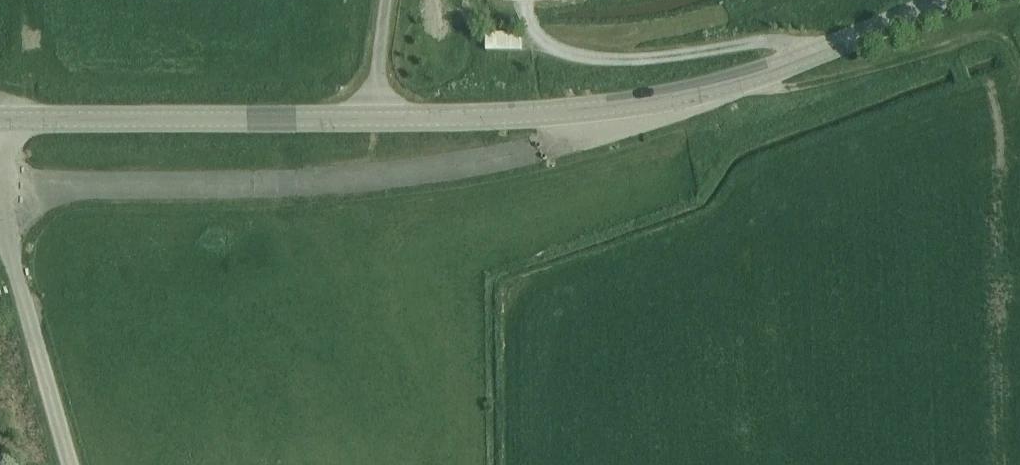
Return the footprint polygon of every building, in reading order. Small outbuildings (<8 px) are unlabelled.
[(505,34),(485,34),(486,52),(505,51),(522,51),(522,50),(522,49),(522,34),(505,34)]
